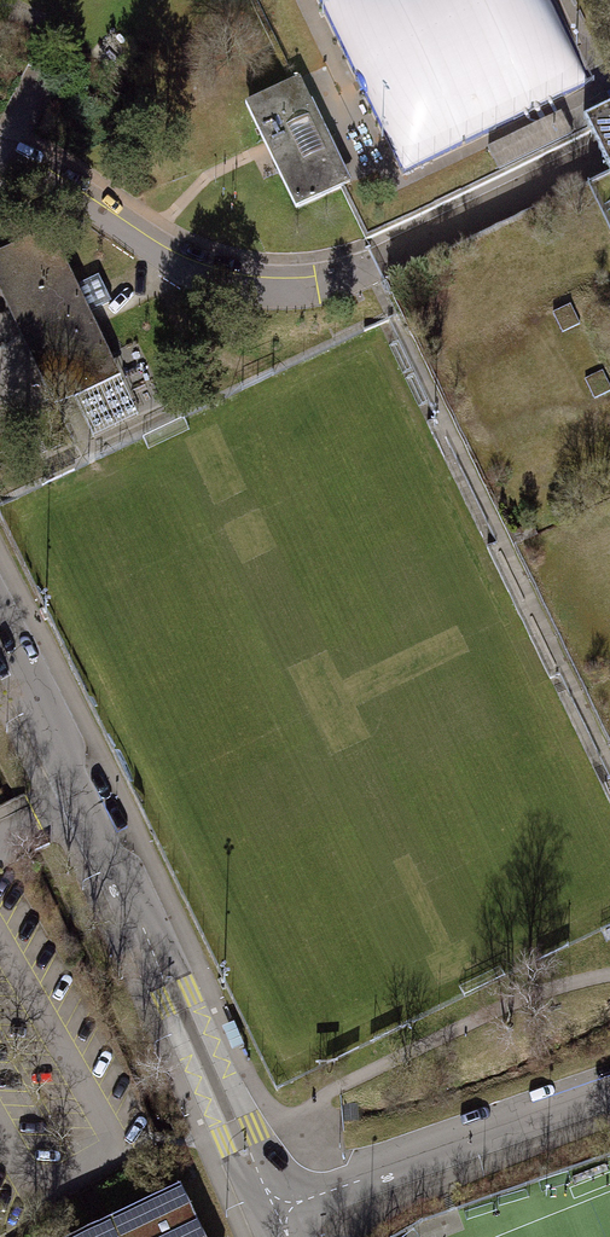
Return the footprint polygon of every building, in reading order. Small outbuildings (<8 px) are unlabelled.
[(286,82),(242,103),(291,207),(336,186),(345,182),(295,78),(286,82)] [(579,119),(599,158),(606,173),(609,182),(609,104),(579,119)] [(565,112),(489,148),(500,172),(576,135),(565,112)] [(37,362),(46,379),(58,373),(61,378),(107,356),(48,233),(1,255),(23,301),(11,307),(24,336),(38,330),(50,355),(37,362)] [(179,1185),(71,1236),(204,1236),(179,1185)]
